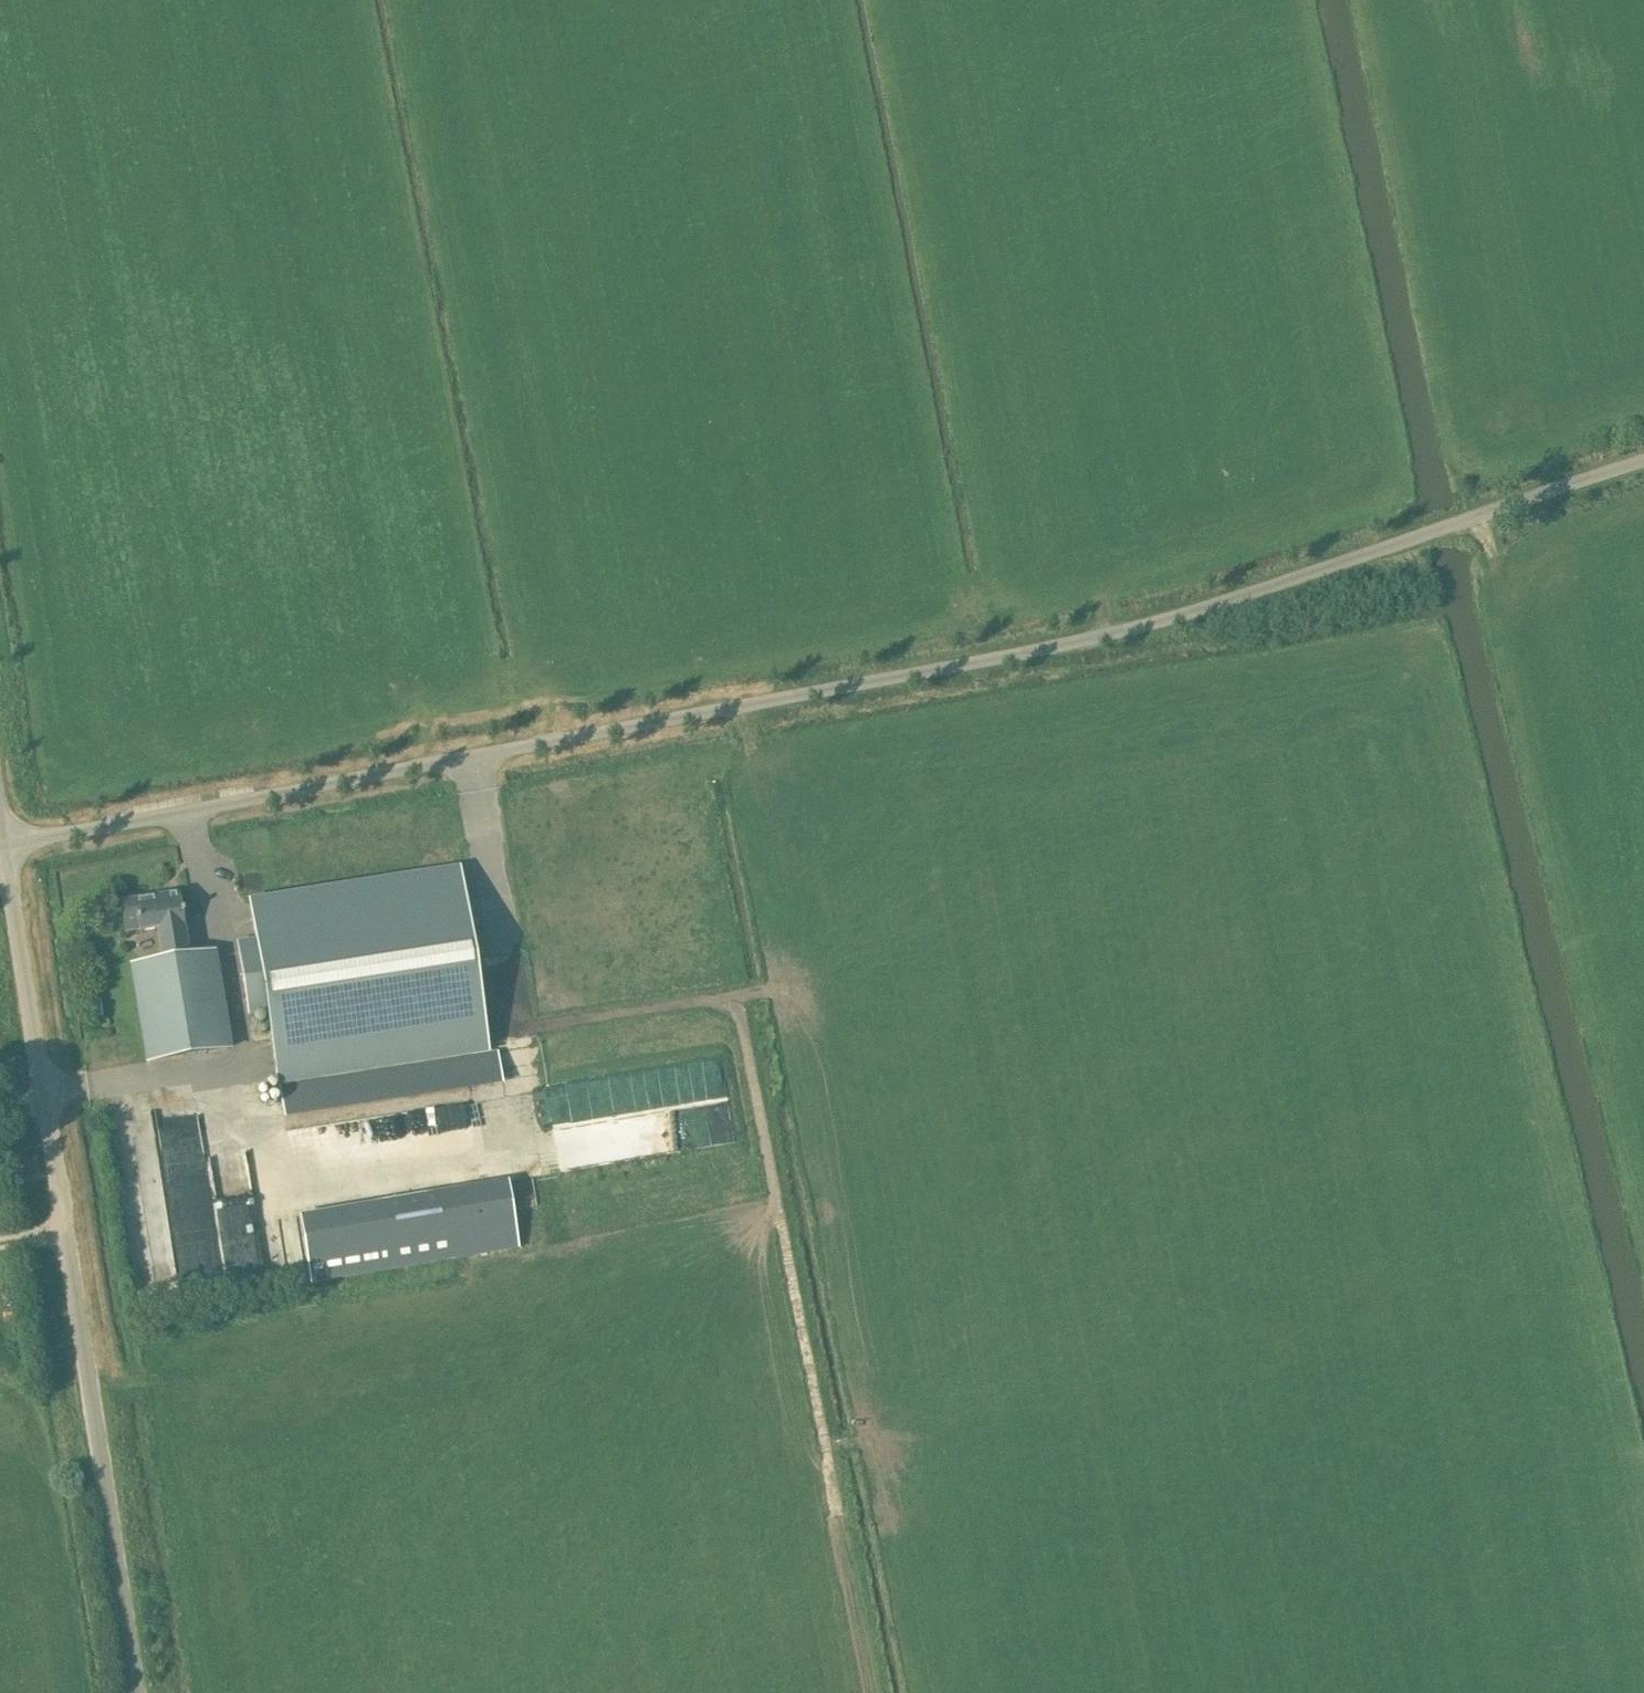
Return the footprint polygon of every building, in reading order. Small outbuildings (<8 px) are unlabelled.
[(486,1049),(458,872),(250,905),(256,944),(238,947),(248,1012),(267,1009),(278,1082),(280,1082),(486,1049)] [(183,910),(182,910),(179,894),(121,903),(125,931),(139,929),(140,930),(157,927),(163,960),(133,965),(149,1061),(228,1048),(212,952),(188,956),(182,923),(184,923),(182,914),(183,913),(183,910)] [(486,1049),(280,1082),(284,1104),(498,1070),(494,1047),(487,1049),(486,1049)] [(262,1265),(252,1195),(211,1200),(200,1122),(162,1128),(180,1246),(197,1243),(202,1279),(217,1277),(216,1271),(262,1265)] [(442,1191),(375,1202),(387,1270),(453,1259),(518,1249),(507,1180),(442,1191)]
